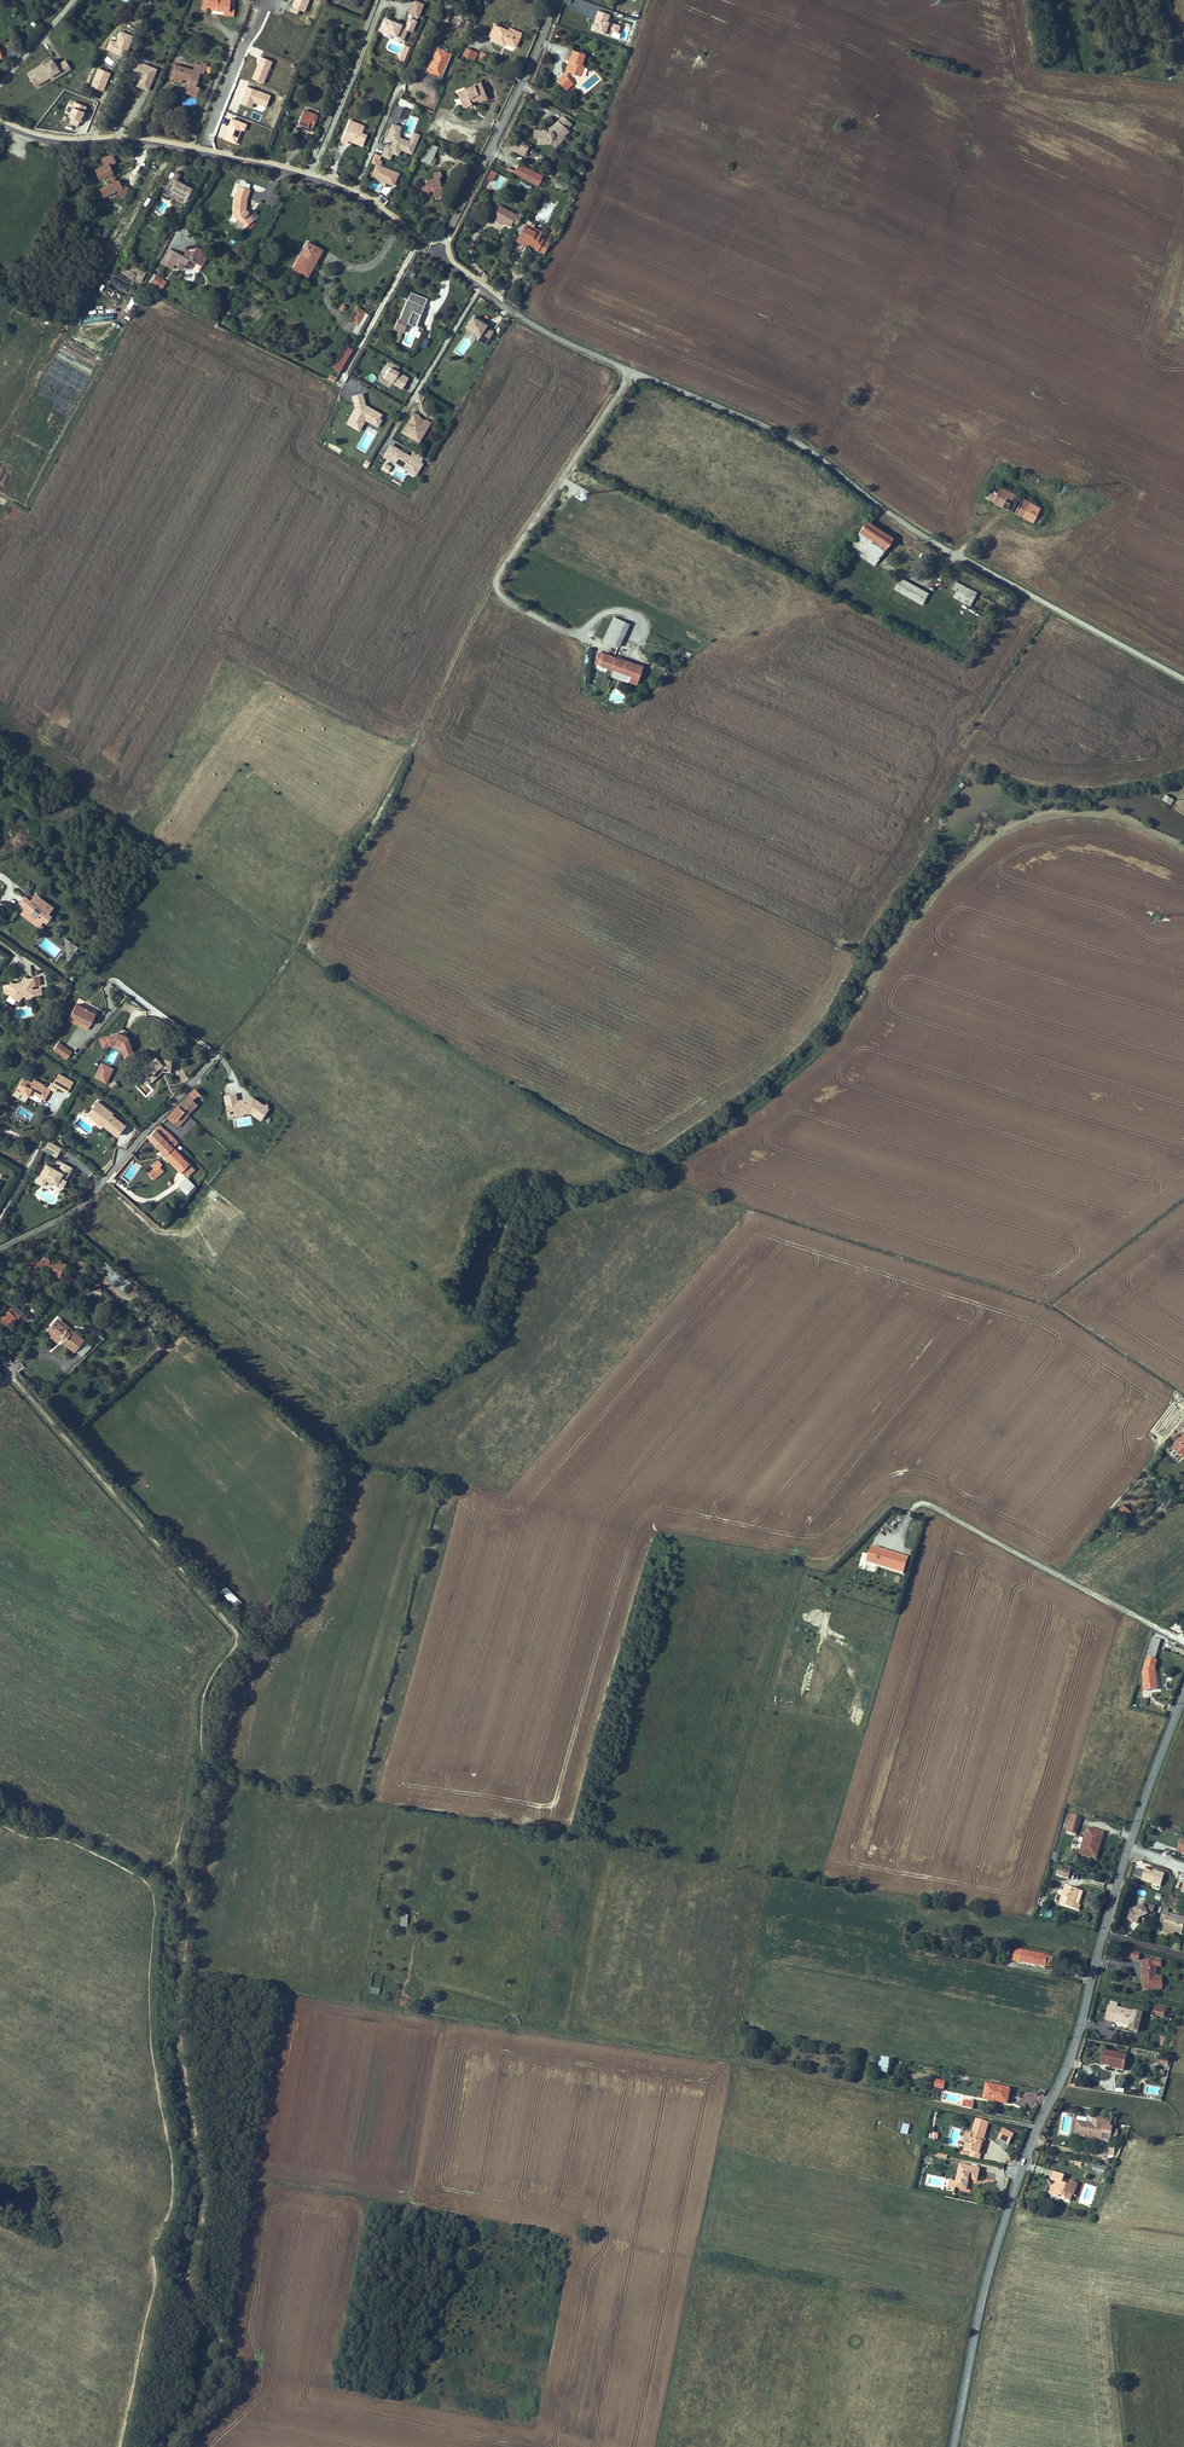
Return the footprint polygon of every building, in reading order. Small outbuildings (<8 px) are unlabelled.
[(217,7),(217,10),(224,10),(229,11),(229,6),(230,0),(208,0),(207,6),(212,6),(217,7)] [(410,16),(420,19),(424,4),(413,1),(410,16)] [(448,20),(454,6),(447,3),(441,17),(448,20)] [(234,6),(229,6),(229,11),(224,10),(223,15),(233,16),(234,6)] [(467,21),(470,13),(461,9),(458,16),(467,21)] [(610,35),(612,28),(618,30),(620,24),(607,20),(610,13),(600,9),(592,28),(610,35)] [(460,29),(468,32),(471,22),(463,19),(460,29)] [(388,22),(384,32),(391,35),(392,33),(392,32),(393,32),(401,35),(402,36),(401,37),(401,40),(407,42),(412,31),(417,33),(420,25),(413,22),(409,31),(388,22)] [(515,47),(520,36),(508,31),(494,25),(490,36),(495,38),(494,40),(503,45),(505,42),(515,47)] [(509,28),(508,31),(520,36),(521,33),(509,28)] [(404,62),(410,47),(405,45),(399,60),(404,62)] [(428,70),(427,72),(441,77),(451,54),(437,48),(432,61),(429,60),(426,68),(428,70)] [(463,55),(472,59),(475,51),(466,48),(463,55)] [(583,66),(581,65),(585,54),(573,50),(569,61),(574,62),(573,65),(571,65),(568,72),(580,76),(583,66)] [(53,68),(48,61),(41,65),(43,67),(40,69),(38,66),(25,74),(31,82),(34,80),(37,85),(46,79),(55,73),(57,77),(67,71),(62,62),(53,68)] [(158,69),(137,61),(132,72),(140,75),(141,74),(143,74),(142,76),(138,86),(150,90),(158,69)] [(176,65),(172,76),(183,80),(183,79),(184,78),(188,79),(187,80),(189,81),(186,91),(198,95),(200,88),(196,86),(200,73),(204,74),(206,66),(200,65),(196,63),(193,71),(176,65)] [(57,77),(55,73),(46,79),(48,83),(57,77)] [(566,90),(573,83),(565,74),(558,80),(566,90)] [(481,82),(457,92),(463,107),(471,104),(470,102),(469,101),(479,97),(479,98),(486,96),(481,82)] [(397,105),(413,109),(414,103),(399,99),(397,105)] [(303,128),(311,132),(318,115),(304,109),(298,123),(303,125),(304,126),(303,128)] [(565,128),(570,122),(562,115),(557,120),(559,122),(552,131),(551,130),(550,130),(549,130),(548,131),(547,132),(547,133),(545,133),(545,130),(533,130),(533,136),(536,136),(536,142),(551,142),(553,144),(562,135),(560,133),(565,128)] [(360,121),(351,117),(342,139),(348,141),(349,138),(351,134),(355,135),(360,121)] [(559,122),(557,120),(548,130),(545,130),(545,133),(547,133),(547,132),(548,131),(549,130),(550,130),(551,130),(552,131),(559,122)] [(354,137),(364,142),(368,133),(363,131),(366,123),(360,121),(355,135),(354,137)] [(413,153),(420,132),(412,130),(410,139),(399,135),(402,125),(391,121),(385,139),(386,139),(381,156),(391,159),(393,153),(399,155),(401,149),(413,153)] [(437,123),(435,127),(431,135),(431,137),(438,140),(444,126),(437,123)] [(564,137),(562,135),(553,144),(555,146),(564,137)] [(526,156),(532,144),(514,136),(508,148),(526,156)] [(428,143),(421,160),(431,165),(438,147),(428,143)] [(400,171),(379,164),(383,155),(375,152),(371,163),(375,164),(371,176),(395,184),(400,171)] [(116,192),(122,196),(128,188),(122,184),(121,185),(118,180),(116,181),(109,164),(115,161),(113,155),(104,159),(106,164),(95,168),(99,178),(108,175),(111,183),(100,189),(104,196),(118,189),(116,192)] [(512,172),(536,184),(541,175),(516,163),(512,172)] [(496,171),(490,168),(485,178),(491,181),(496,171)] [(434,193),(444,192),(443,185),(441,185),(440,178),(442,177),(441,171),(433,173),(433,178),(419,180),(422,193),(429,192),(433,191),(434,193)] [(169,183),(164,193),(169,196),(169,194),(185,203),(193,188),(187,185),(186,186),(183,185),(184,183),(177,179),(174,185),(169,183)] [(235,196),(233,215),(245,228),(253,220),(248,214),(249,213),(249,212),(248,211),(246,209),(247,198),(250,190),(239,185),(235,196)] [(536,218),(547,223),(556,205),(545,199),(536,218)] [(494,220),(495,218),(504,222),(511,226),(513,221),(516,215),(501,207),(502,206),(497,204),(489,219),(494,221),(494,220)] [(517,223),(521,216),(517,213),(516,215),(513,221),(517,223)] [(517,232),(520,234),(525,224),(522,222),(517,232)] [(540,235),(531,230),(533,227),(526,223),(525,224),(520,234),(517,240),(517,241),(524,244),(526,245),(527,245),(528,243),(530,244),(530,246),(537,250),(543,239),(539,237),(540,235)] [(557,230),(555,228),(556,226),(553,224),(549,232),(555,235),(557,230)] [(322,250),(308,242),(294,268),(308,276),(312,268),(310,267),(317,254),(319,255),(322,250)] [(183,256),(179,254),(174,263),(184,269),(186,264),(192,268),(196,262),(202,265),(209,254),(197,247),(194,252),(190,253),(189,251),(187,250),(183,256)] [(169,261),(174,263),(179,254),(174,252),(169,261)] [(317,254),(310,267),(312,268),(319,255),(317,254)] [(141,269),(136,278),(141,281),(146,272),(141,269)] [(125,291),(128,285),(113,276),(110,282),(125,291)] [(408,299),(399,320),(416,326),(421,314),(419,314),(421,310),(423,306),(424,306),(427,298),(411,292),(408,299)] [(137,306),(140,300),(129,294),(126,300),(137,306)] [(365,312),(357,307),(350,319),(358,324),(365,312)] [(494,330),(486,325),(488,323),(474,315),(468,325),(481,334),(489,339),(494,330)] [(486,343),(489,339),(481,334),(478,338),(486,343)] [(334,368),(341,372),(353,348),(346,344),(334,368)] [(376,381),(390,387),(391,383),(403,388),(409,375),(385,363),(376,381)] [(383,412),(363,402),(367,395),(359,392),(344,422),(360,430),(366,420),(379,426),(383,419),(380,417),(383,412)] [(404,432),(414,438),(416,434),(419,436),(419,435),(422,431),(424,432),(426,431),(430,424),(427,422),(423,423),(422,422),(423,420),(419,417),(420,415),(416,412),(404,432)] [(414,438),(420,442),(426,431),(424,432),(422,431),(419,435),(419,436),(416,434),(414,438)] [(412,450),(411,453),(390,442),(382,457),(386,459),(381,469),(403,481),(407,473),(414,477),(425,457),(412,450)] [(994,502),(1022,517),(1030,503),(1001,488),(998,493),(994,502)] [(998,493),(995,492),(990,500),(994,502),(998,493)] [(1033,523),(1037,516),(1041,508),(1030,503),(1022,517),(1033,523)] [(892,538),(872,524),(866,521),(860,531),(869,537),(868,539),(874,543),(875,541),(879,544),(878,546),(884,550),(885,548),(892,538)] [(879,557),(884,550),(878,546),(879,544),(875,541),(874,543),(868,539),(869,537),(860,531),(849,547),(864,557),(869,551),(879,557)] [(892,538),(885,548),(888,549),(894,539),(892,538)] [(895,589),(923,604),(929,593),(901,578),(895,589)] [(997,603),(956,582),(953,589),(957,591),(954,597),(990,615),(997,603)] [(615,617),(604,639),(609,642),(620,619),(615,617)] [(630,624),(620,619),(609,642),(619,646),(630,624)] [(637,684),(643,666),(630,662),(629,665),(615,660),(616,657),(604,653),(602,656),(600,664),(630,675),(628,681),(637,684)] [(1173,803),(1165,798),(1163,803),(1170,807),(1173,803)] [(36,895),(34,897),(51,909),(52,907),(36,895)] [(20,903),(26,908),(27,907),(24,904),(27,899),(31,902),(31,901),(25,896),(20,903)] [(40,924),(43,919),(47,922),(51,917),(47,914),(51,909),(34,897),(34,898),(31,901),(31,902),(27,899),(24,904),(27,907),(26,908),(24,912),(40,924)] [(39,926),(40,924),(24,912),(22,914),(39,926)] [(65,938),(68,960),(77,948),(65,938)] [(18,1004),(22,998),(24,998),(25,1001),(32,999),(31,998),(43,995),(41,988),(32,990),(31,988),(41,986),(39,977),(28,979),(24,977),(19,983),(14,985),(10,982),(8,986),(2,987),(4,996),(9,995),(9,997),(18,1004)] [(87,1031),(96,1015),(76,1005),(68,1021),(87,1031)] [(101,1037),(104,1046),(117,1041),(122,1044),(127,1056),(135,1053),(129,1037),(119,1032),(101,1037)] [(67,1061),(72,1053),(58,1043),(52,1051),(67,1061)] [(156,1058),(143,1070),(148,1075),(152,1075),(156,1078),(161,1073),(160,1072),(162,1070),(163,1071),(170,1072),(171,1060),(162,1060),(160,1062),(156,1058)] [(114,1069),(101,1063),(93,1078),(106,1084),(114,1069)] [(53,1087),(63,1092),(68,1082),(58,1077),(53,1087)] [(24,1078),(16,1089),(28,1097),(30,1093),(35,1095),(41,1084),(35,1081),(32,1084),(24,1078)] [(63,1092),(67,1095),(73,1085),(68,1082),(63,1092)] [(115,1082),(108,1087),(111,1091),(118,1086),(115,1082)] [(40,1099),(47,1088),(41,1084),(35,1095),(40,1099)] [(40,1099),(44,1102),(51,1091),(47,1088),(40,1099)] [(189,1095),(198,1103),(203,1098),(194,1089),(189,1095)] [(236,1094),(223,1097),(228,1118),(250,1115),(261,1122),(269,1109),(253,1098),(237,1101),(236,1094)] [(184,1112),(188,1115),(198,1103),(189,1095),(178,1106),(184,1112)] [(90,1119),(102,1128),(102,1127),(116,1138),(125,1127),(110,1116),(109,1117),(104,1113),(107,1110),(97,1103),(89,1112),(93,1116),(90,1119)] [(167,1118),(171,1121),(174,1117),(176,1120),(184,1112),(178,1106),(171,1113),(167,1118)] [(174,1117),(171,1121),(178,1127),(188,1115),(184,1112),(176,1120),(174,1117)] [(160,1125),(148,1137),(165,1155),(173,1147),(178,1143),(166,1131),(160,1125)] [(44,1151),(48,1153),(52,1145),(49,1143),(44,1151)] [(48,1153),(56,1158),(61,1150),(52,1145),(48,1153)] [(186,1178),(194,1169),(173,1147),(165,1155),(186,1178)] [(156,1164),(152,1167),(153,1170),(150,1173),(153,1181),(164,1173),(160,1167),(162,1165),(159,1161),(156,1164)] [(56,1186),(59,1179),(65,1182),(72,1168),(62,1163),(59,1169),(57,1172),(52,1169),(48,1167),(42,1178),(39,1176),(35,1183),(43,1187),(47,1181),(56,1186)] [(56,1187),(62,1190),(66,1183),(65,1182),(59,1179),(56,1186),(56,1187)] [(61,1271),(63,1271),(65,1264),(51,1260),(50,1261),(49,1260),(49,1259),(49,1258),(49,1257),(48,1256),(47,1256),(45,1256),(44,1256),(43,1257),(42,1258),(42,1259),(42,1260),(36,1263),(35,1261),(28,1264),(29,1267),(25,1269),(25,1271),(28,1276),(32,1274),(33,1275),(45,1269),(44,1268),(47,1266),(48,1267),(47,1273),(53,1275),(53,1274),(59,1276),(61,1271)] [(105,1260),(100,1266),(117,1282),(122,1277),(105,1260)] [(123,1275),(116,1285),(127,1292),(134,1283),(123,1275)] [(95,1282),(91,1288),(99,1292),(103,1286),(95,1282)] [(8,1299),(4,1303),(10,1307),(13,1304),(8,1299)] [(14,1304),(0,1318),(0,1324),(5,1330),(23,1313),(14,1304)] [(58,1318),(56,1320),(67,1329),(69,1327),(58,1318)] [(63,1341),(74,1350),(83,1339),(72,1330),(70,1333),(67,1330),(67,1329),(56,1320),(51,1327),(53,1328),(50,1332),(59,1340),(62,1336),(65,1338),(63,1341)] [(58,1342),(59,1340),(50,1332),(53,1328),(51,1327),(46,1332),(58,1342)] [(1173,1448),(1183,1460),(1183,1459),(1183,1439),(1173,1448)] [(1161,1507),(1165,1502),(1161,1499),(1157,1504),(1161,1507)] [(1125,1523),(1131,1518),(1123,1510),(1117,1515),(1125,1523)] [(903,1574),(908,1559),(871,1548),(867,1563),(903,1574)] [(233,1604),(239,1598),(226,1585),(220,1591),(233,1604)] [(1154,1661),(1158,1646),(1151,1644),(1147,1658),(1154,1661)] [(1141,1676),(1140,1677),(1142,1693),(1156,1692),(1154,1675),(1152,1675),(1156,1664),(1146,1661),(1141,1676)] [(1074,1837),(1081,1820),(1072,1818),(1069,1827),(1066,1827),(1064,1832),(1067,1833),(1066,1835),(1074,1837)] [(1087,1830),(1080,1853),(1088,1855),(1094,1832),(1087,1830)] [(1097,1840),(1101,1842),(1103,1835),(1094,1832),(1088,1855),(1092,1856),(1097,1840)] [(1095,1860),(1101,1842),(1097,1840),(1092,1856),(1088,1855),(1087,1858),(1095,1860)] [(1064,1881),(1066,1873),(1054,1870),(1052,1877),(1064,1881)] [(1161,1886),(1164,1874),(1155,1871),(1154,1874),(1152,1874),(1144,1871),(1141,1880),(1161,1886)] [(1073,1892),(1071,1897),(1064,1895),(1060,1907),(1072,1910),(1077,1893),(1073,1892)] [(1150,1916),(1154,1907),(1144,1903),(1143,1906),(1134,1910),(1130,1908),(1126,1919),(1137,1923),(1138,1919),(1141,1918),(1145,1916),(1147,1915),(1150,1916)] [(1169,1911),(1163,1909),(1158,1922),(1164,1925),(1163,1929),(1180,1934),(1183,1920),(1183,1919),(1168,1913),(1169,1911)] [(1126,1920),(1121,1931),(1132,1936),(1136,1924),(1126,1920)] [(1125,1954),(1139,1958),(1142,1951),(1127,1947),(1125,1954)] [(1047,1960),(1014,1953),(1012,1964),(1044,1971),(1047,1960)] [(1152,1963),(1139,1963),(1141,1991),(1159,1992),(1159,1978),(1153,1978),(1152,1969),(1158,1968),(1157,1963),(1152,1963)] [(1153,2016),(1164,2019),(1166,2012),(1154,2010),(1153,2016)] [(1134,2018),(1110,2013),(1107,2023),(1131,2029),(1134,2018)] [(1122,2060),(1103,2056),(1100,2068),(1111,2071),(1110,2074),(1118,2075),(1122,2060)] [(882,2058),(879,2073),(888,2074),(891,2060),(882,2058)] [(945,2084),(937,2082),(936,2089),(944,2090),(945,2084)] [(1007,2106),(1009,2092),(987,2086),(984,2101),(1007,2106)] [(1074,2122),(1071,2134),(1098,2139),(1097,2142),(1107,2143),(1107,2144),(1112,2144),(1115,2132),(1109,2131),(1109,2129),(1107,2129),(1108,2124),(1101,2122),(1101,2120),(1101,2119),(1090,2118),(1090,2119),(1089,2125),(1083,2124),(1074,2122)] [(905,2125),(903,2135),(909,2136),(911,2126),(905,2125)] [(981,2159),(983,2151),(980,2151),(982,2143),(984,2132),(972,2130),(971,2138),(969,2147),(967,2147),(966,2147),(964,2155),(972,2157),(981,2159)] [(1009,2145),(1013,2136),(1002,2131),(999,2141),(1009,2145)] [(981,2171),(961,2167),(958,2184),(957,2189),(968,2192),(970,2181),(978,2183),(981,2171)] [(1061,2182),(1063,2175),(1052,2172),(1050,2178),(1054,2180),(1052,2185),(1056,2187),(1053,2196),(1058,2198),(1059,2195),(1064,2197),(1063,2200),(1069,2201),(1071,2196),(1073,2196),(1076,2183),(1069,2181),(1068,2184),(1061,2182)] [(957,2189),(958,2184),(951,2182),(949,2191),(956,2193),(957,2189)]
